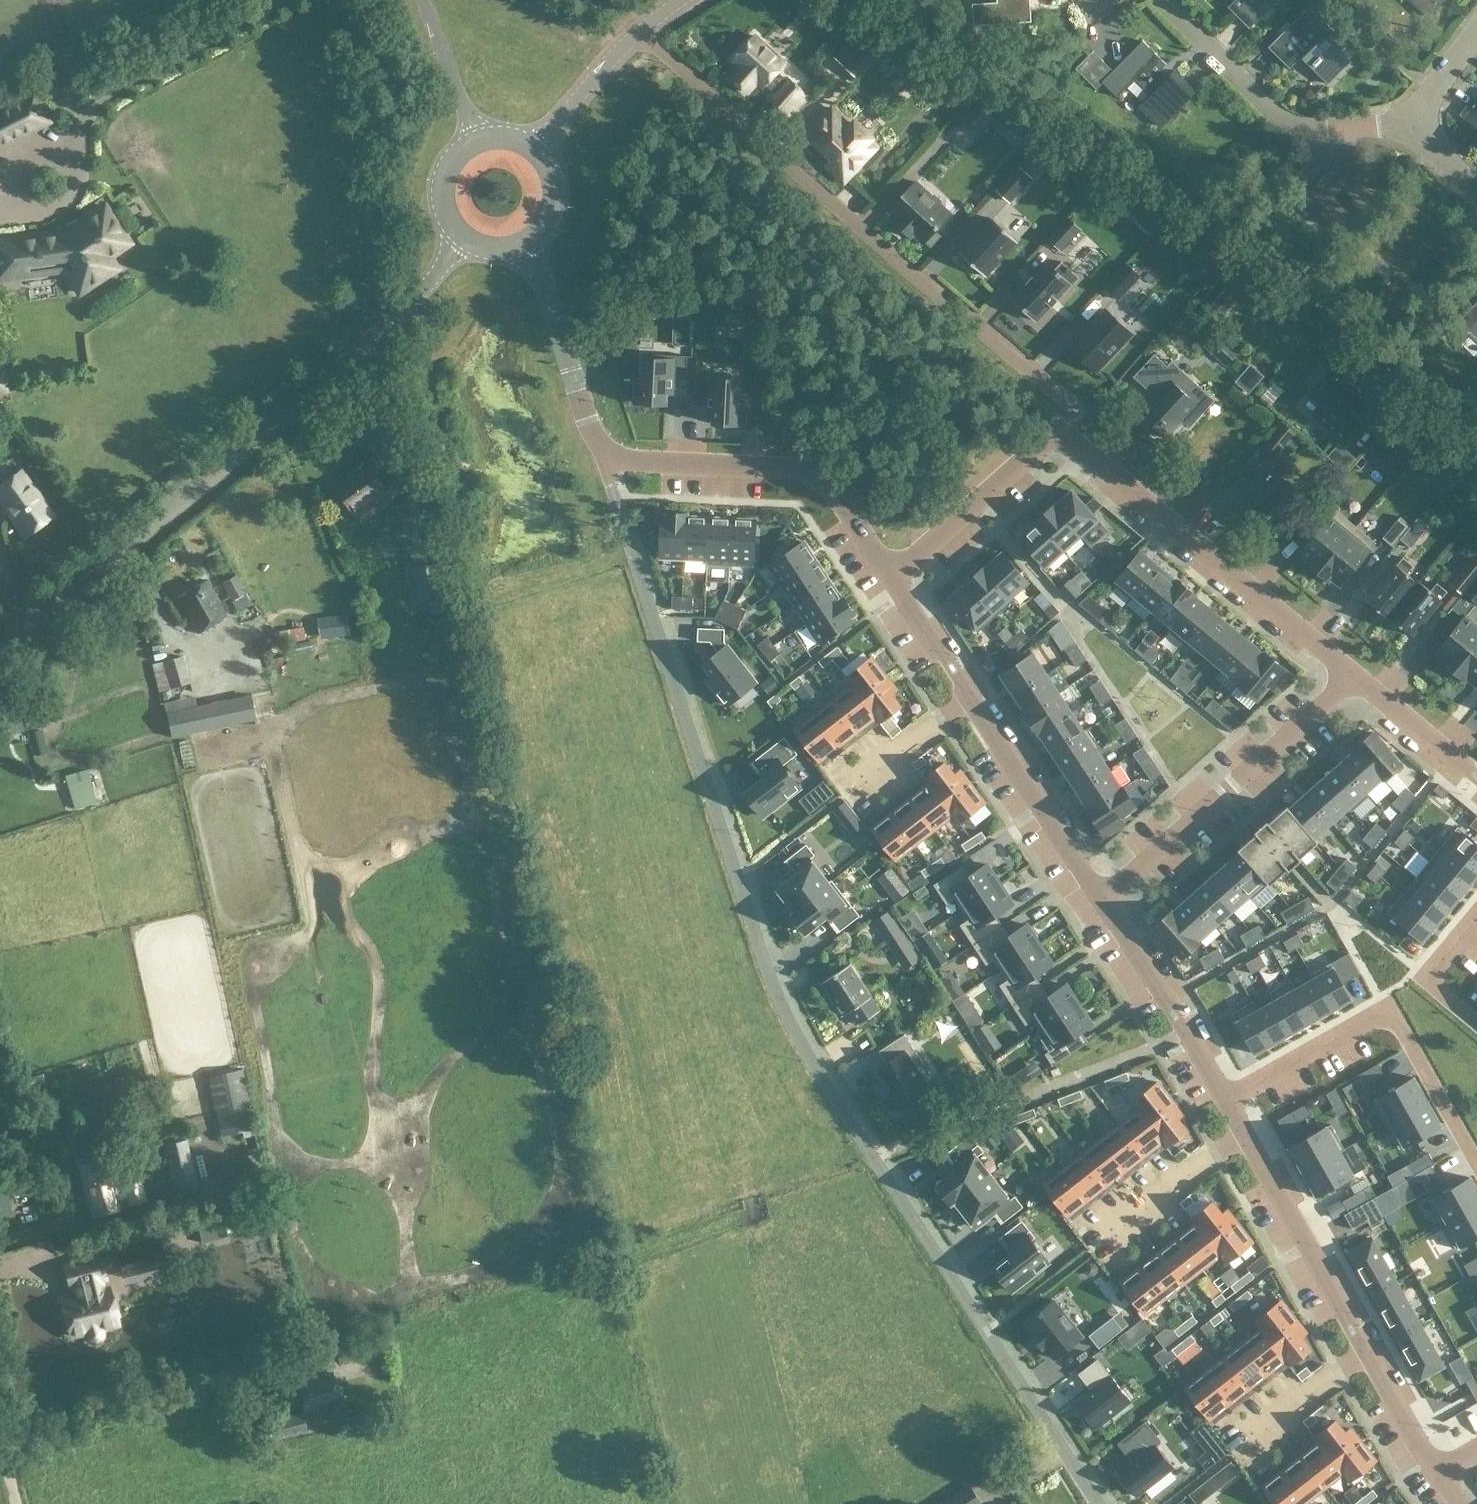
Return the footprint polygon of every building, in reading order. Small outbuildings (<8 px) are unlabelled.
[(1030,0),(998,0),(998,1),(972,3),(974,24),(1032,21),(1030,0)] [(1228,7),(1249,29),(1278,0),(1235,0),(1228,7)] [(1443,0),(1411,0),(1427,16),(1443,0)] [(841,13),(831,5),(820,17),(830,25),(841,13)] [(1289,68),(1303,54),(1330,81),(1349,62),(1338,52),(1346,44),(1309,6),(1268,47),(1289,68)] [(1434,23),(1428,32),(1440,40),(1445,30),(1434,23)] [(835,57),(859,79),(887,49),(864,26),(835,57)] [(785,64),(755,36),(733,60),(742,68),(732,79),(748,93),(758,82),(764,88),(766,85),(775,94),(769,100),(787,117),(807,95),(788,79),(787,81),(777,72),(785,64)] [(1096,90),(1102,83),(1117,97),(1134,80),(1151,97),(1141,107),(1159,126),(1193,91),(1175,73),(1164,84),(1155,76),(1166,64),(1142,41),(1113,71),(1101,59),(1083,77),(1096,90)] [(47,121),(33,93),(0,110),(0,144),(47,121)] [(956,115),(957,115),(971,129),(990,108),(975,94),(956,115)] [(1467,106),(1476,113),(1476,100),(1473,97),(1467,106)] [(1476,128),(1476,113),(1467,106),(1460,115),(1476,128)] [(832,108),(807,135),(832,159),(826,165),(844,182),(875,148),(869,142),(872,138),(855,122),(851,126),(832,108)] [(1051,156),(1039,145),(1020,167),(1031,177),(1051,156)] [(1341,233),(1384,189),(1346,153),(1303,197),(1341,233)] [(1019,166),(997,190),(1010,202),(1032,178),(1031,177),(1020,167),(1019,166)] [(951,215),(938,202),(916,182),(889,211),(899,221),(896,224),(910,238),(913,234),(924,244),(926,242),(931,246),(940,236),(935,232),(951,215)] [(63,269),(78,292),(115,268),(108,256),(128,242),(104,205),(64,232),(0,241),(0,278),(63,269)] [(1017,243),(1018,242),(993,218),(992,219),(992,220),(962,253),(961,252),(960,253),(986,277),(986,276),(986,275),(1017,242),(1017,243)] [(1081,230),(1068,218),(1049,239),(1061,250),(1081,230)] [(1037,321),(1051,307),(1052,308),(1059,301),(1057,299),(1065,292),(1064,291),(1077,278),(1070,272),(1072,271),(1069,268),(1067,270),(1061,264),(1063,263),(1062,262),(1055,269),(1048,263),(1034,277),(1033,276),(1026,284),(1027,285),(1013,299),(1037,321)] [(1140,276),(1127,264),(1105,288),(1118,300),(1140,276)] [(1333,265),(1325,273),(1330,278),(1338,270),(1333,265)] [(727,300),(726,312),(744,313),(745,301),(727,300)] [(1456,323),(1476,343),(1476,301),(1456,323)] [(1422,319),(1430,326),(1440,316),(1432,308),(1422,319)] [(1083,364),(1092,373),(1095,370),(1097,372),(1132,334),(1106,310),(1070,347),(1086,362),(1083,364)] [(674,344),(689,344),(690,333),(675,333),(674,344)] [(1227,366),(1238,354),(1216,334),(1205,346),(1227,366)] [(643,384),(636,384),(635,403),(666,404),(667,393),(674,394),(674,388),(686,389),(688,356),(644,354),(643,384)] [(1177,375),(1167,366),(1154,354),(1134,377),(1148,390),(1150,387),(1159,395),(1156,398),(1140,415),(1147,422),(1144,425),(1155,436),(1159,432),(1166,439),(1169,435),(1173,438),(1186,425),(1189,428),(1203,414),(1195,407),(1207,393),(1182,370),(1177,375)] [(1313,416),(1346,445),(1364,425),(1356,417),(1370,401),(1334,370),(1311,396),(1323,406),(1313,416)] [(740,380),(696,378),(695,406),(707,407),(707,412),(714,413),(713,423),(745,425),(745,406),(739,406),(740,380)] [(1286,445),(1294,435),(1294,434),(1282,424),(1261,449),(1273,459),(1286,445)] [(1204,437),(1197,445),(1211,457),(1218,450),(1204,437)] [(1345,471),(1355,459),(1339,445),(1329,457),(1345,471)] [(1446,459),(1437,469),(1444,475),(1453,465),(1446,459)] [(336,487),(354,514),(387,492),(394,502),(411,490),(397,470),(381,481),(367,460),(352,470),(355,475),(336,487)] [(1292,488),(1269,469),(1238,505),(1261,524),(1292,488)] [(53,516),(20,471),(0,485),(0,501),(25,536),(53,516)] [(1055,507),(1080,536),(1098,520),(1073,491),(1056,506),(1055,507)] [(1356,526),(1326,501),(1304,526),(1315,535),(1300,552),(1310,560),(1307,563),(1318,572),(1356,526)] [(1036,522),(1037,523),(1038,522),(1063,551),(1080,536),(1055,507),(1056,506),(1055,505),(1036,522)] [(661,558),(685,559),(687,517),(688,517),(688,514),(668,513),(668,516),(663,516),(661,558)] [(687,517),(685,559),(707,560),(708,560),(710,518),(688,517),(687,517)] [(1411,526),(1400,517),(1383,538),(1393,547),(1400,539),(1411,526)] [(706,565),(730,566),(732,519),(710,518),(708,560),(707,560),(706,565)] [(1400,539),(1411,548),(1429,527),(1418,518),(1411,526),(1400,539)] [(756,520),(732,519),(730,566),(754,567),(756,520)] [(1037,523),(1020,538),(1045,566),(1063,551),(1038,522),(1037,523)] [(1341,586),(1376,543),(1356,526),(1318,572),(1329,581),(1332,578),(1341,586)] [(769,566),(782,585),(817,562),(804,542),(801,545),(798,540),(788,547),(791,551),(769,566)] [(1109,552),(1101,559),(1110,568),(1117,561),(1109,552)] [(1132,600),(1159,567),(1141,552),(1114,585),(1132,600)] [(1010,598),(1011,597),(1028,582),(1002,553),(985,569),(1010,598)] [(1403,557),(1367,601),(1389,618),(1419,582),(1419,581),(1417,583),(1407,574),(1414,566),(1403,557)] [(1101,559),(1093,566),(1102,575),(1110,568),(1101,559)] [(817,562),(782,585),(795,605),(830,581),(817,562)] [(439,563),(418,567),(413,569),(420,601),(430,599),(433,615),(457,609),(453,592),(446,594),(439,563)] [(1452,585),(1463,594),(1476,577),(1476,569),(1470,563),(1452,585)] [(1153,611),(1178,580),(1177,580),(1176,581),(1159,567),(1132,600),(1133,600),(1136,597),(1153,611)] [(966,584),(967,585),(968,584),(996,617),(1014,601),(1011,597),(1010,598),(985,569),(985,568),(966,584)] [(232,602),(247,593),(237,576),(222,584),(232,602)] [(1476,601),(1476,578),(1465,591),(1476,601)] [(1167,629),(1195,595),(1178,580),(1153,611),(1169,625),(1166,628),(1167,629)] [(220,602),(207,581),(177,599),(198,634),(227,616),(223,610),(228,607),(224,600),(220,602)] [(830,581),(795,605),(808,624),(843,600),(842,599),(830,581)] [(1419,582),(1389,618),(1389,619),(1391,618),(1411,635),(1447,592),(1437,583),(1430,591),(1419,582)] [(979,632),(996,617),(968,584),(967,585),(944,606),(958,622),(964,616),(979,632)] [(1071,586),(1063,593),(1071,602),(1079,595),(1071,586)] [(1184,644),(1212,611),(1195,597),(1196,596),(1195,595),(1167,629),(1184,644)] [(683,597),(672,596),(672,609),(682,609),(683,597)] [(693,597),(683,597),(682,609),(693,610),(693,597)] [(844,598),(842,599),(843,600),(808,624),(820,643),(856,620),(853,616),(855,615),(844,598)] [(735,605),(724,600),(720,609),(731,614),(735,605)] [(1052,603),(1044,610),(1052,619),(1060,612),(1052,603)] [(747,610),(735,605),(731,614),(742,620),(747,610)] [(1476,644),(1476,626),(1474,624),(1476,621),(1476,607),(1475,606),(1436,652),(1445,660),(1443,663),(1454,672),(1476,644)] [(731,614),(720,609),(715,618),(727,624),(731,614)] [(1108,628),(1116,618),(1108,611),(1100,621),(1108,628)] [(1205,654),(1229,625),(1212,611),(1184,644),(1185,644),(1188,640),(1205,654)] [(742,620),(731,614),(727,624),(738,629),(742,620)] [(350,633),(348,617),(319,621),(321,637),(350,633)] [(1125,625),(1116,618),(1108,628),(1116,635),(1125,625)] [(1063,648),(1074,639),(1060,620),(1048,628),(1063,648)] [(1223,669),(1247,640),(1229,625),(1205,654),(1223,669)] [(711,642),(719,653),(704,665),(713,676),(707,680),(727,706),(756,683),(728,646),(724,642),(725,630),(698,629),(698,641),(711,642)] [(1022,629),(1014,636),(1022,646),(1030,638),(1022,629)] [(1006,643),(1014,653),(1022,646),(1014,636),(1006,643)] [(774,646),(768,637),(758,645),(764,653),(774,646)] [(1151,647),(1143,640),(1135,650),(1143,657),(1151,647)] [(1239,684),(1265,653),(1264,654),(1247,640),(1223,669),(1239,683),(1239,684)] [(1081,651),(1076,642),(1064,649),(1070,658),(1081,651)] [(1476,685),(1476,644),(1454,672),(1465,681),(1467,678),(1476,685)] [(780,654),(774,646),(764,653),(771,662),(780,654)] [(840,670),(850,662),(837,647),(828,654),(833,660),(840,670)] [(1160,654),(1151,647),(1143,657),(1151,664),(1160,654)] [(1087,660),(1081,651),(1070,658),(1076,667),(1087,660)] [(1276,690),(1290,674),(1265,653),(1239,684),(1258,700),(1270,685),(1276,690)] [(818,661),(823,668),(833,660),(828,654),(818,661)] [(1046,674),(1033,654),(1002,675),(1015,695),(1046,674)] [(172,688),(191,683),(184,656),(165,661),(172,688)] [(864,700),(889,680),(872,658),(846,678),(852,686),(852,685),(864,700)] [(1186,676),(1178,669),(1170,680),(1178,686),(1186,676)] [(1059,693),(1046,674),(1015,695),(1027,713),(1026,714),(1026,715),(1059,693)] [(800,676),(790,683),(795,690),(805,682),(800,676)] [(1195,683),(1186,676),(1178,686),(1186,693),(1195,683)] [(771,678),(762,685),(769,694),(778,687),(771,678)] [(889,680),(864,700),(877,717),(877,718),(880,722),(901,706),(891,694),(897,690),(889,680)] [(1107,689),(1101,680),(1090,687),(1096,696),(1107,689)] [(877,717),(864,700),(852,685),(852,686),(833,700),(858,732),(877,718),(877,717)] [(1113,698),(1107,689),(1096,696),(1101,705),(1113,698)] [(1039,734),(1071,712),(1059,693),(1026,715),(1039,734)] [(782,700),(777,694),(767,701),(772,707),(782,700)] [(1222,706),(1213,699),(1205,709),(1213,716),(1222,706)] [(255,720),(251,700),(167,718),(171,738),(255,720)] [(858,732),(833,700),(815,715),(839,747),(858,732)] [(1230,713),(1222,706),(1213,716),(1221,723),(1230,713)] [(20,712),(8,714),(12,734),(24,732),(20,712)] [(1083,730),(1071,712),(1039,734),(1040,734),(1052,752),(1088,729),(1087,728),(1083,730)] [(815,715),(795,730),(820,762),(839,747),(815,715)] [(1132,727),(1126,718),(1115,725),(1121,734),(1132,727)] [(897,724),(887,732),(892,738),(902,731),(897,724)] [(1138,736),(1132,727),(1121,734),(1127,743),(1138,736)] [(1100,748),(1088,729),(1052,752),(1064,771),(1100,748)] [(1356,748),(1357,749),(1383,777),(1382,778),(1386,782),(1405,766),(1375,732),(1356,748)] [(752,762),(760,772),(765,778),(746,794),(764,817),(800,788),(782,766),(797,754),(784,738),(752,762)] [(1077,790),(1109,769),(1097,751),(1101,748),(1100,748),(1064,771),(1077,790)] [(1357,749),(1340,764),(1366,793),(1366,792),(1382,778),(1383,777),(1357,749)] [(927,762),(922,756),(912,763),(917,770),(927,762)] [(1157,765),(1151,756),(1140,763),(1146,772),(1157,765)] [(942,801),(968,781),(960,771),(955,775),(945,763),(924,779),(928,784),(929,783),(942,801)] [(1340,764),(1323,779),(1349,808),(1348,808),(1351,812),(1370,796),(1366,792),(1366,793),(1340,764)] [(1163,774),(1157,765),(1146,772),(1152,781),(1163,774)] [(1121,788),(1109,769),(1077,790),(1089,808),(1088,809),(1089,810),(1122,788),(1122,787),(1121,788)] [(87,770),(64,776),(74,810),(97,803),(87,770)] [(1306,794),(1331,823),(1348,808),(1349,808),(1323,779),(1306,794)] [(985,803),(968,781),(942,801),(953,815),(953,816),(959,823),(985,803)] [(810,813),(834,794),(825,782),(801,801),(810,813)] [(929,783),(928,784),(910,798),(935,830),(953,816),(953,815),(942,801),(929,783)] [(1439,784),(1434,790),(1443,798),(1449,792),(1439,784)] [(1416,796),(1406,787),(1399,796),(1409,804),(1416,796)] [(1135,808),(1122,788),(1089,810),(1106,837),(1124,825),(1120,818),(1135,808)] [(1289,810),(1314,838),(1315,837),(1331,823),(1306,794),(1290,809),(1289,810)] [(1409,804),(1399,796),(1392,804),(1402,812),(1409,804)] [(935,830),(910,798),(891,813),(916,845),(935,830)] [(844,803),(834,811),(842,821),(852,813),(844,803)] [(1314,838),(1289,810),(1290,809),(1287,806),(1269,822),(1268,820),(1255,832),(1256,834),(1238,849),(1241,852),(1269,884),(1270,885),(1288,869),(1289,871),(1302,859),(1300,858),(1319,842),(1315,837),(1314,838)] [(1476,827),(1476,816),(1473,812),(1468,819),(1476,827)] [(916,845),(891,813),(871,828),(896,860),(916,845)] [(1386,831),(1376,823),(1369,831),(1379,840),(1386,831)] [(1405,830),(1400,836),(1409,844),(1414,838),(1405,830)] [(982,831),(972,838),(976,845),(986,838),(982,831)] [(1379,840),(1369,831),(1362,839),(1373,848),(1379,840)] [(1451,851),(1476,872),(1476,843),(1465,833),(1451,851)] [(1400,836),(1394,842),(1404,850),(1409,844),(1400,836)] [(976,845),(972,838),(961,845),(966,851),(976,845)] [(775,885),(795,910),(829,884),(828,883),(809,859),(815,855),(806,845),(787,860),(794,870),(775,885)] [(1437,867),(1466,891),(1476,877),(1476,872),(1451,851),(1437,867)] [(1241,852),(1224,867),(1249,895),(1249,896),(1252,900),(1253,899),(1269,884),(1241,852)] [(1391,865),(1395,860),(1386,853),(1382,857),(1391,865)] [(941,858),(931,864),(936,871),(946,864),(941,858)] [(1357,867),(1347,858),(1340,867),(1350,876),(1357,867)] [(1377,863),(1372,869),(1381,877),(1387,871),(1377,863)] [(936,871),(931,864),(921,871),(925,878),(936,871)] [(955,899),(962,909),(1000,884),(987,864),(964,880),(957,870),(934,885),(947,905),(955,899)] [(1224,867),(1207,882),(1232,910),(1249,896),(1249,895),(1224,867)] [(1343,883),(1350,876),(1340,867),(1333,875),(1343,883)] [(1437,867),(1423,884),(1452,908),(1466,891),(1437,867)] [(1372,869),(1367,875),(1376,883),(1381,877),(1372,869)] [(1336,891),(1343,883),(1333,875),(1326,883),(1336,891)] [(832,880),(828,883),(829,884),(795,910),(796,912),(792,915),(806,933),(827,916),(840,932),(860,916),(832,880)] [(888,891),(896,901),(909,891),(901,881),(888,891)] [(1215,926),(1232,910),(1207,882),(1190,897),(1215,926)] [(1013,905),(1000,884),(962,909),(969,920),(960,925),(973,945),(997,930),(990,920),(1013,905)] [(1423,884),(1409,900),(1438,924),(1452,908),(1423,884)] [(1173,912),(1198,941),(1199,940),(1215,926),(1190,897),(1174,912),(1173,912)] [(1315,908),(1309,897),(1299,902),(1306,914),(1315,908)] [(1409,900),(1395,918),(1423,942),(1438,924),(1409,900)] [(1306,914),(1299,902),(1290,907),(1297,919),(1306,914)] [(1297,919),(1290,907),(1281,912),(1287,924),(1297,919)] [(1198,941),(1173,912),(1174,912),(1173,911),(1155,927),(1181,957),(1200,941),(1199,940),(1198,941)] [(875,921),(894,951),(897,948),(902,956),(912,950),(889,913),(875,921)] [(997,930),(973,945),(987,965),(995,960),(1001,970),(1040,944),(1027,925),(1003,940),(997,930)] [(1266,936),(1259,925),(1250,930),(1256,942),(1266,936)] [(1256,942),(1250,930),(1240,935),(1247,947),(1256,942)] [(1298,934),(1291,938),(1297,949),(1304,945),(1298,934)] [(1291,938),(1283,942),(1290,953),(1297,949),(1291,938)] [(1053,965),(1040,944),(1001,970),(1008,980),(1000,985),(1013,1005),(1036,990),(1030,980),(1053,965)] [(1225,959),(1218,948),(1209,953),(1215,965),(1225,959)] [(939,953),(927,961),(934,971),(946,963),(939,953)] [(1215,965),(1209,953),(1200,959),(1206,970),(1215,965)] [(1260,955),(1253,959),(1259,970),(1266,966),(1260,955)] [(1253,959),(1246,963),(1252,974),(1259,970),(1253,959)] [(859,1025),(881,1011),(850,964),(822,983),(844,1016),(850,1012),(859,1025)] [(1333,967),(1313,978),(1332,1011),(1351,1000),(1333,967)] [(1234,970),(1227,974),(1233,984),(1240,980),(1234,970)] [(1313,978),(1295,989),(1313,1021),(1332,1011),(1313,978)] [(1036,990),(1013,1005),(1026,1025),(1034,1020),(1040,1029),(1036,1032),(1037,1032),(1079,1005),(1066,985),(1043,1000),(1036,990)] [(953,1001),(962,995),(958,988),(948,994),(953,1001)] [(1295,989),(1276,1000),(1294,1032),(1313,1021),(1295,989)] [(1276,1000),(1257,1010),(1275,1043),(1294,1032),(1276,1000)] [(1093,1025),(1079,1005),(1037,1032),(1049,1051),(1045,1054),(1053,1065),(1082,1046),(1076,1036),(1093,1025)] [(1257,1010),(1237,1021),(1255,1054),(1275,1043),(1257,1010)] [(977,1014),(966,1021),(972,1031),(983,1024),(977,1014)] [(975,1031),(981,1041),(993,1034),(986,1024),(975,1031)] [(878,1069),(887,1082),(888,1081),(894,1090),(892,1091),(889,1093),(900,1111),(917,1100),(921,1107),(935,1098),(925,1082),(933,1077),(905,1034),(879,1051),(887,1063),(878,1069)] [(1378,1064),(1357,1075),(1363,1086),(1384,1074),(1378,1064)] [(222,1136),(255,1130),(244,1071),(211,1077),(222,1136)] [(1014,1091),(1028,1081),(1021,1071),(1007,1080),(1014,1091)] [(1116,1076),(1119,1084),(1130,1080),(1127,1072),(1116,1076)] [(1119,1084),(1116,1076),(1105,1081),(1107,1088),(1119,1084)] [(1415,1078),(1377,1099),(1391,1123),(1428,1101),(1415,1078)] [(1150,1124),(1176,1104),(1158,1082),(1132,1103),(1138,1110),(1139,1110),(1150,1124)] [(1069,1095),(1072,1102),(1083,1098),(1080,1090),(1069,1095)] [(1340,1096),(1337,1090),(1328,1094),(1332,1101),(1340,1096)] [(1072,1102),(1069,1095),(1058,1099),(1061,1106),(1072,1102)] [(1428,1101),(1391,1123),(1404,1147),(1442,1125),(1428,1101)] [(1176,1104),(1150,1124),(1164,1142),(1163,1142),(1167,1147),(1187,1131),(1178,1119),(1183,1114),(1176,1104)] [(1307,1104),(1293,1112),(1299,1122),(1312,1115),(1307,1104)] [(1022,1113),(1025,1120),(1037,1116),(1034,1108),(1022,1113)] [(1139,1110),(1138,1110),(1120,1125),(1145,1156),(1163,1142),(1164,1142),(1150,1124),(1139,1110)] [(1025,1120),(1022,1113),(1011,1117),(1014,1125),(1025,1120)] [(1145,1156),(1120,1125),(1101,1139),(1126,1171),(1145,1156)] [(1327,1127),(1289,1148),(1303,1172),(1340,1151),(1327,1127)] [(1013,1151),(1024,1142),(1014,1129),(1003,1138),(1013,1151)] [(955,1201),(957,1202),(990,1176),(976,1158),(984,1152),(971,1135),(947,1154),(959,1169),(938,1186),(951,1204),(955,1201)] [(1101,1139),(1082,1154),(1107,1186),(1126,1171),(1101,1139)] [(197,1187),(186,1140),(163,1145),(174,1192),(197,1187)] [(1179,1163),(1189,1155),(1184,1148),(1174,1156),(1179,1163)] [(1340,1151),(1303,1172),(1316,1196),(1354,1175),(1340,1151)] [(1429,1153),(1408,1165),(1414,1175),(1424,1170),(1431,1166),(1435,1164),(1429,1153)] [(1082,1154),(1063,1169),(1088,1201),(1107,1186),(1082,1154)] [(122,1182),(112,1185),(104,1157),(77,1165),(93,1215),(119,1207),(117,1199),(126,1196),(128,1202),(144,1198),(137,1174),(121,1179),(122,1182)] [(1431,1166),(1424,1170),(1430,1180),(1437,1176),(1431,1166)] [(1088,1201),(1063,1169),(1043,1184),(1068,1216),(1088,1201)] [(1388,1178),(1394,1187),(1400,1183),(1395,1174),(1388,1178)] [(1010,1201),(990,1176),(957,1202),(976,1228),(996,1213),(1003,1222),(1023,1207),(1015,1197),(1010,1201)] [(1395,1206),(1423,1191),(1414,1176),(1374,1198),(1378,1206),(1391,1199),(1395,1206)] [(1031,1177),(1022,1184),(1036,1203),(1046,1196),(1031,1177)] [(1433,1199),(1447,1223),(1476,1206),(1476,1188),(1471,1178),(1433,1199)] [(1364,1189),(1343,1201),(1349,1212),(1370,1200),(1373,1199),(1376,1196),(1370,1186),(1364,1189)] [(1195,1202),(1190,1195),(1180,1203),(1185,1209),(1195,1202)] [(1349,1212),(1345,1214),(1353,1229),(1368,1221),(1366,1218),(1379,1211),(1373,1199),(1370,1200),(1349,1212)] [(1210,1240),(1235,1220),(1228,1210),(1222,1215),(1213,1202),(1192,1218),(1196,1223),(1210,1240)] [(1447,1223),(1460,1246),(1476,1237),(1476,1206),(1447,1223)] [(222,1215),(223,1231),(234,1230),(233,1214),(222,1215)] [(1227,1263),(1253,1242),(1235,1220),(1210,1240),(1221,1254),(1221,1255),(1227,1263)] [(994,1268),(1012,1292),(1049,1263),(1031,1241),(1035,1238),(1022,1221),(1001,1237),(1013,1253),(994,1268)] [(1221,1254),(1210,1240),(1196,1223),(1178,1237),(1202,1269),(1221,1255),(1221,1254)] [(1202,1269),(1178,1237),(1159,1252),(1184,1284),(1202,1269)] [(1373,1239),(1348,1253),(1372,1296),(1397,1282),(1373,1239)] [(160,1242),(129,1250),(133,1267),(164,1259),(160,1242)] [(1184,1284),(1159,1252),(1140,1267),(1165,1299),(1184,1284)] [(105,1278),(100,1258),(65,1267),(70,1287),(75,1286),(78,1297),(62,1301),(71,1336),(87,1332),(88,1335),(90,1338),(93,1340),(96,1340),(99,1338),(101,1335),(101,1332),(100,1329),(118,1324),(109,1289),(103,1291),(100,1280),(105,1278)] [(1464,1265),(1470,1275),(1476,1271),(1476,1258),(1464,1265)] [(1086,1267),(1085,1271),(1088,1275),(1093,1275),(1097,1272),(1097,1268),(1094,1264),(1089,1264),(1086,1267)] [(1165,1299),(1140,1267),(1120,1282),(1145,1314),(1165,1299)] [(1250,1271),(1240,1279),(1245,1285),(1255,1277),(1250,1271)] [(1245,1285),(1240,1279),(1231,1286),(1236,1292),(1245,1285)] [(1397,1282),(1372,1296),(1396,1338),(1421,1324),(1397,1282)] [(1238,1298),(1243,1304),(1253,1297),(1248,1290),(1238,1298)] [(1217,1307),(1226,1300),(1221,1293),(1212,1301),(1217,1307)] [(1243,1304),(1238,1298),(1229,1305),(1234,1312),(1243,1304)] [(1055,1301),(1026,1322),(1035,1334),(1033,1336),(1043,1349),(1045,1347),(1054,1358),(1083,1336),(1055,1301)] [(1299,1323),(1281,1301),(1255,1321),(1261,1329),(1262,1328),(1273,1343),(1299,1323)] [(1219,1313),(1210,1320),(1215,1326),(1224,1319),(1219,1313)] [(1183,1323),(1188,1329),(1198,1322),(1193,1316),(1183,1323)] [(1113,1317),(1089,1335),(1099,1348),(1123,1330),(1113,1317)] [(1141,1320),(1126,1332),(1135,1343),(1150,1331),(1141,1320)] [(1188,1329),(1183,1323),(1174,1330),(1179,1337),(1188,1329)] [(1301,1337),(1306,1333),(1299,1323),(1273,1343),(1287,1360),(1286,1360),(1290,1365),(1310,1349),(1301,1337)] [(1421,1324),(1396,1338),(1420,1381),(1445,1367),(1421,1324)] [(1287,1360),(1273,1343),(1262,1328),(1261,1329),(1243,1343),(1268,1375),(1286,1360),(1287,1360)] [(1181,1342),(1186,1348),(1196,1341),(1191,1335),(1181,1342)] [(1172,1350),(1177,1356),(1186,1348),(1181,1342),(1172,1350)] [(1268,1375),(1243,1343),(1224,1358),(1249,1389),(1268,1375)] [(1155,1355),(1163,1366),(1173,1359),(1164,1348),(1155,1355)] [(1249,1389),(1224,1358),(1205,1372),(1230,1404),(1249,1389)] [(1134,1405),(1098,1359),(1078,1374),(1091,1391),(1075,1404),(1095,1429),(1111,1416),(1115,1421),(1134,1405)] [(1302,1381),(1312,1373),(1307,1367),(1297,1374),(1302,1381)] [(332,1373),(305,1380),(303,1372),(294,1374),(296,1382),(296,1383),(305,1414),(335,1406),(336,1410),(341,1408),(340,1405),(341,1405),(332,1373)] [(1230,1404),(1205,1372),(1186,1388),(1210,1420),(1230,1404)] [(1466,1381),(1472,1392),(1476,1389),(1476,1384),(1473,1377),(1466,1381)] [(267,1423),(272,1441),(307,1432),(303,1413),(267,1423)] [(1318,1420),(1313,1413),(1303,1421),(1308,1428),(1318,1420)] [(1145,1421),(1117,1443),(1132,1462),(1118,1473),(1137,1497),(1174,1467),(1157,1445),(1161,1442),(1145,1421)] [(1333,1458),(1358,1438),(1351,1429),(1345,1433),(1336,1421),(1315,1437),(1319,1441),(1320,1441),(1333,1458)] [(1202,1423),(1190,1432),(1206,1452),(1197,1458),(1206,1470),(1227,1454),(1202,1423)] [(1358,1438),(1333,1458),(1344,1473),(1350,1481),(1376,1461),(1358,1438)] [(1319,1441),(1301,1456),(1325,1488),(1344,1473),(1333,1458),(1320,1441),(1319,1441)] [(1241,1456),(1248,1473),(1260,1468),(1253,1451),(1241,1456)] [(1301,1456),(1282,1470),(1307,1502),(1325,1488),(1301,1456)] [(1282,1470),(1262,1486),(1276,1503),(1305,1503),(1307,1502),(1282,1470)] [(1189,1495),(1197,1503),(1200,1503),(1221,1487),(1213,1476),(1189,1495)] [(976,1497),(969,1486),(945,1501),(947,1503),(981,1503),(976,1497)] [(1363,1497),(1368,1503),(1378,1496),(1373,1490),(1363,1497)]
